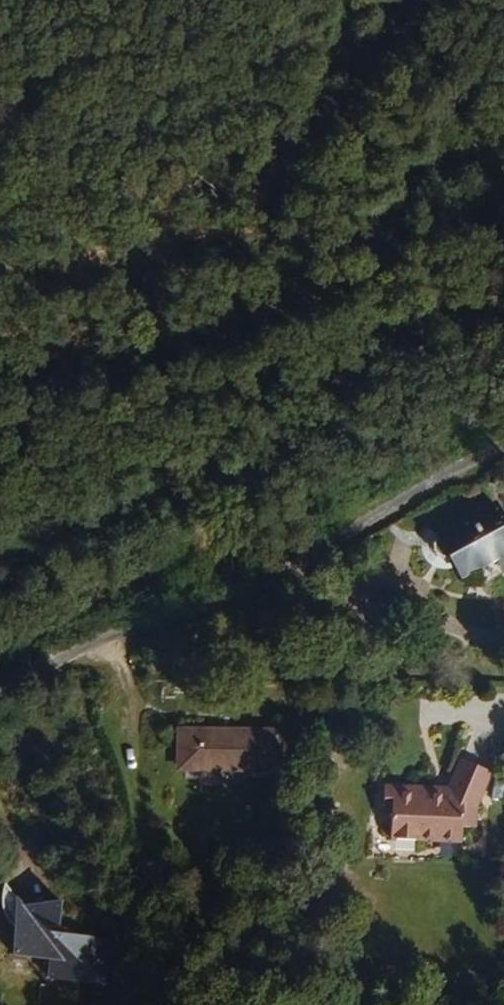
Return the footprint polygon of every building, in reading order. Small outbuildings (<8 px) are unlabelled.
[(494,511),(440,542),(432,550),(431,556),(435,563),(444,566),(453,564),(463,584),(498,562),(503,571),(503,526),(494,511)] [(273,752),(272,711),(168,714),(169,756),(273,752)] [(471,817),(471,794),(489,761),(459,745),(443,774),(442,786),(406,784),(406,773),(379,771),(377,796),(387,796),(384,829),(455,831),(455,817),(471,817)] [(442,786),(443,774),(406,773),(406,784),(442,786)] [(98,922),(69,917),(59,907),(49,904),(55,881),(16,876),(4,846),(0,852),(0,886),(6,896),(0,922),(0,925),(37,931),(32,953),(89,966),(98,922)]
